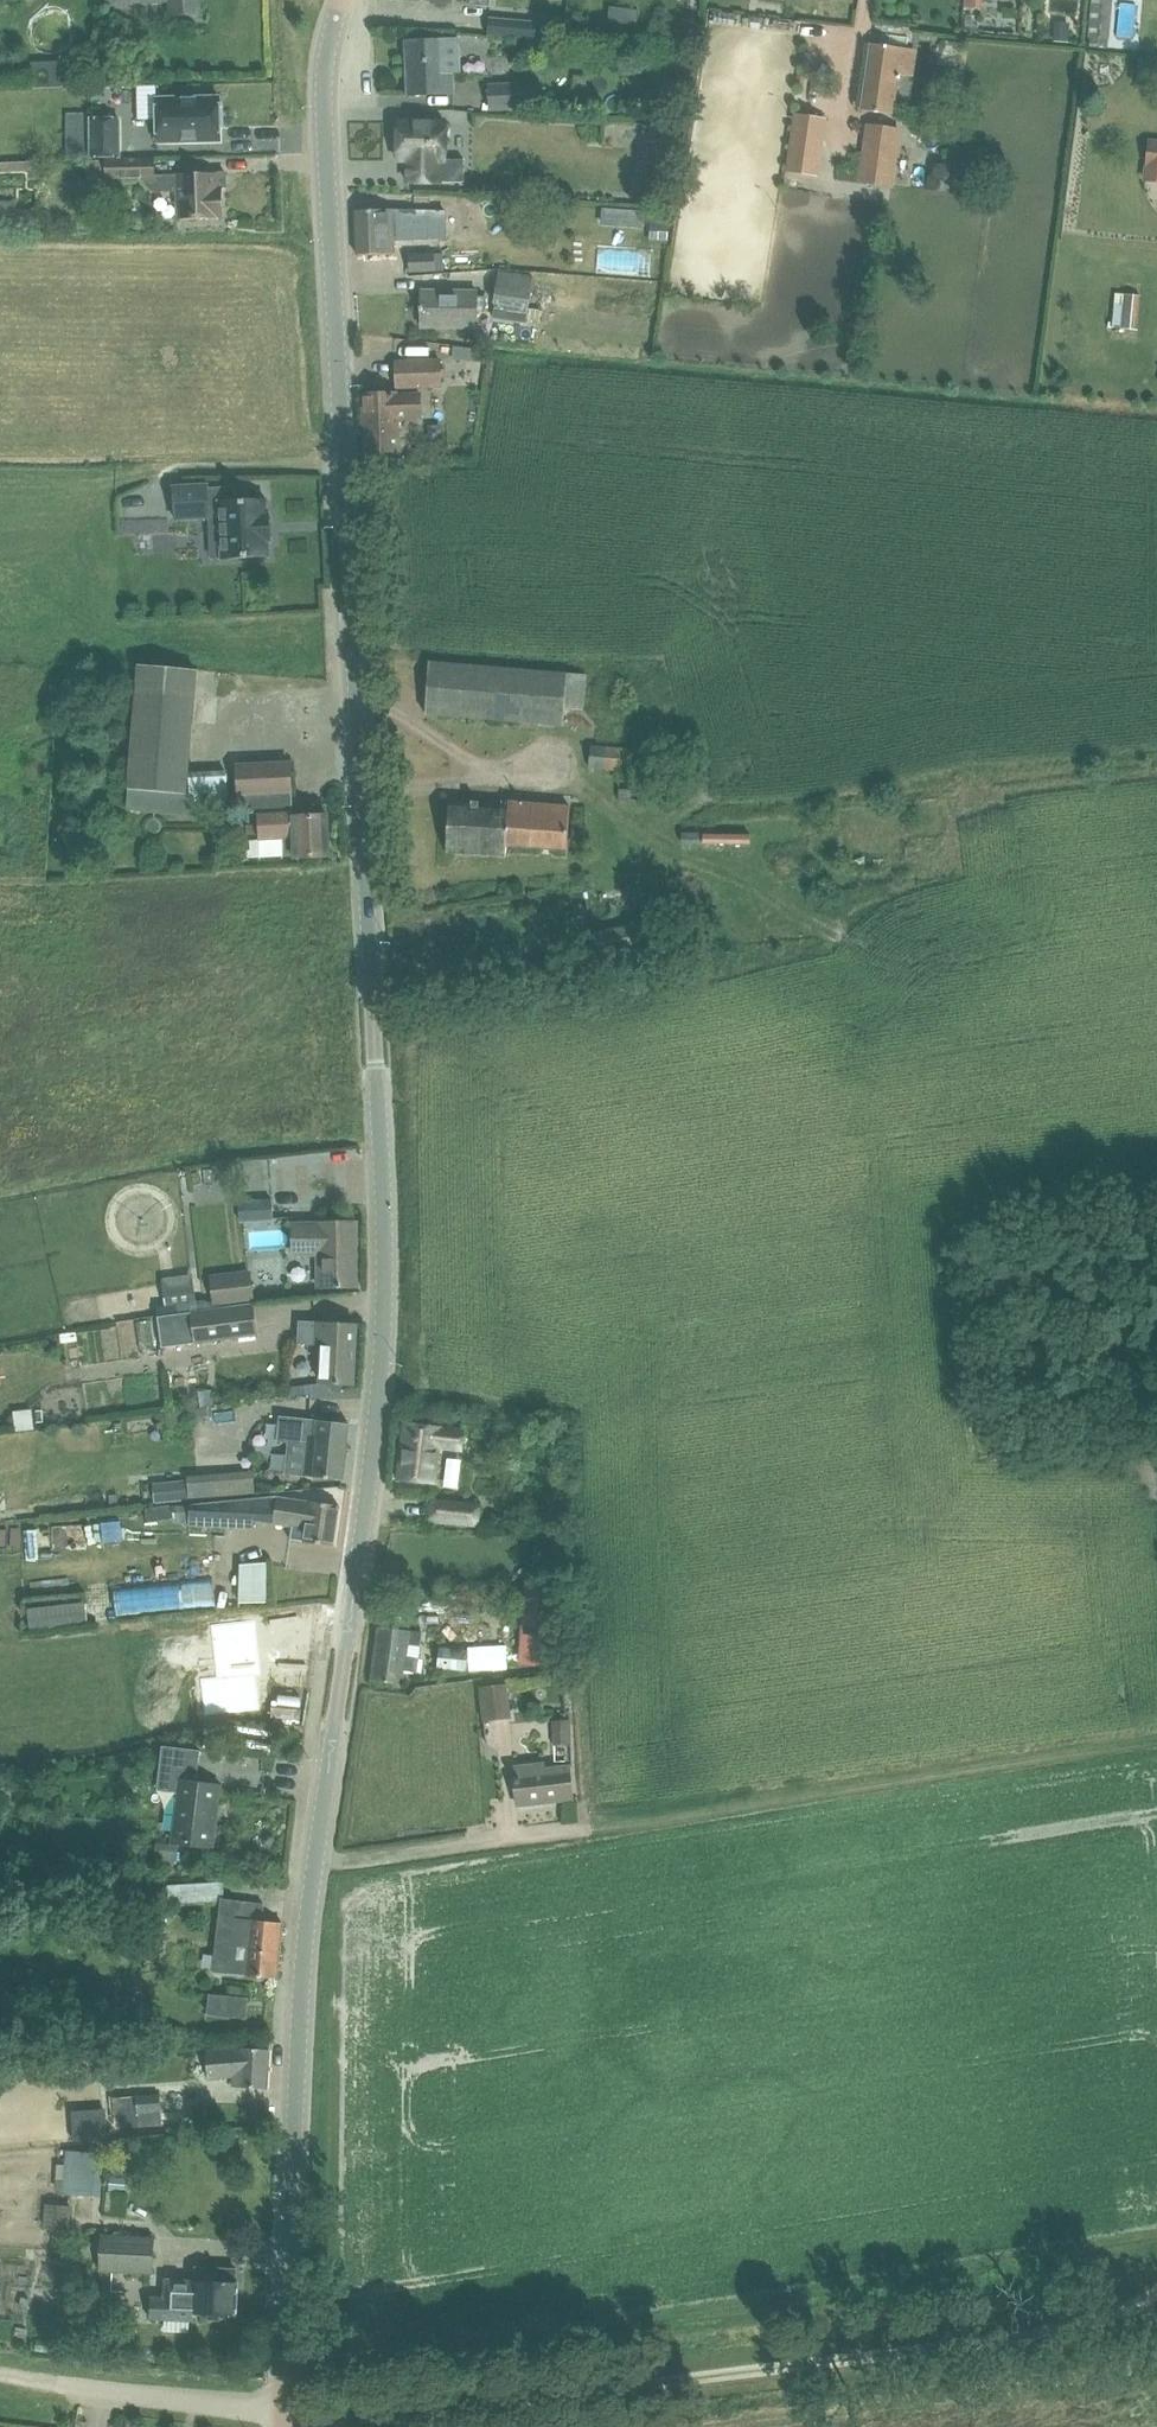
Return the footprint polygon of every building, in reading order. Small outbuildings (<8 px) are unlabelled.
[(170,16),(201,15),(200,0),(170,0),(170,16)] [(1113,0),(1091,0),(1087,39),(1109,41),(1113,0)] [(625,10),(625,25),(639,25),(639,10),(625,10)] [(489,19),(487,35),(525,39),(542,40),(545,41),(546,24),(489,19)] [(1055,24),(1054,42),(1069,43),(1070,25),(1055,24)] [(541,53),(542,40),(525,39),(524,52),(541,53)] [(445,41),(430,42),(407,43),(409,96),(453,94),(453,74),(459,74),(458,42),(445,42),(445,41)] [(871,45),(861,109),(893,114),(895,96),(902,49),(871,45)] [(32,63),(33,89),(63,88),(62,62),(32,63)] [(537,84),(490,86),(491,110),(538,108),(537,84)] [(220,98),(157,99),(158,143),(221,142),(220,128),(224,124),(224,115),(220,112),(220,98)] [(121,117),(89,118),(89,113),(66,114),(67,159),(90,159),(122,158),(121,117)] [(802,117),(795,174),(825,177),(832,121),(802,117)] [(408,183),(431,183),(444,183),(444,182),(464,181),(464,160),(448,160),(448,123),(399,123),(398,162),(408,162),(408,183)] [(867,125),(859,183),(894,187),(901,129),(867,125)] [(1150,142),(1146,181),(1156,182),(1156,143),(1150,142)] [(226,174),(178,175),(155,176),(154,159),(107,160),(107,166),(98,166),(98,177),(107,177),(107,179),(145,178),(145,185),(154,193),(179,192),(179,220),(218,219),(218,218),(222,218),(221,187),(226,187),(226,174)] [(932,184),(948,184),(948,161),(932,161),(932,184)] [(34,171),(34,162),(0,163),(0,173),(34,171)] [(17,225),(34,225),(34,210),(17,210),(17,202),(0,201),(0,224),(17,225)] [(430,208),(356,212),(357,256),(395,254),(393,224),(408,223),(408,237),(431,237),(430,208)] [(409,273),(433,271),(439,271),(438,254),(409,255),(409,273)] [(500,271),(492,317),(539,325),(542,311),(528,308),(534,277),(500,271)] [(480,328),(480,312),(486,312),(486,296),(480,296),(480,292),(422,292),(422,327),(480,328)] [(1116,293),(1112,329),(1137,332),(1141,296),(1116,293)] [(512,326),(499,325),(498,332),(511,334),(512,326)] [(525,327),(523,338),(534,340),(536,329),(525,327)] [(472,349),(470,362),(484,364),(486,351),(472,349)] [(440,361),(396,363),(397,389),(441,387),(440,361)] [(398,418),(422,417),(421,396),(397,397),(397,395),(364,396),(366,453),(373,453),(373,460),(389,460),(389,452),(399,451),(398,418)] [(207,486),(174,488),(175,519),(209,518),(208,507),(207,489),(207,486)] [(246,487),(207,489),(208,507),(219,506),(222,559),(269,557),(269,541),(271,541),(269,515),(267,515),(267,500),(247,501),(246,487)] [(586,672),(429,662),(426,715),(566,724),(567,707),(584,708),(586,672)] [(191,808),(189,771),(194,699),(195,670),(137,665),(135,695),(128,788),(128,802),(191,808)] [(633,749),(591,746),(589,771),(636,774),(637,768),(661,769),(661,754),(633,752),(633,749)] [(283,858),(330,855),(328,816),(293,818),(290,763),(237,766),(239,797),(246,796),(247,814),(258,813),(259,826),(248,826),(249,836),(259,835),(260,858),(283,858)] [(619,789),(619,801),(631,801),(631,789),(619,789)] [(450,801),(447,854),(507,857),(507,846),(569,850),(572,805),(510,802),(510,805),(450,801)] [(700,833),(683,833),(683,846),(700,846),(700,833)] [(704,834),(704,845),(751,845),(751,834),(704,834)] [(856,872),(865,871),(865,863),(855,864),(856,872)] [(273,1221),(272,1199),(253,1200),(254,1222),(273,1221)] [(356,1223),(313,1223),(313,1225),(293,1224),(292,1256),(318,1256),(318,1287),(356,1287),(356,1223)] [(251,1269),(209,1275),(215,1306),(256,1301),(251,1269)] [(193,1273),(163,1277),(168,1309),(198,1304),(193,1273)] [(163,1348),(257,1335),(253,1303),(158,1316),(163,1348)] [(356,1326),(313,1324),(313,1325),(300,1324),(299,1343),(321,1344),(319,1383),(353,1384),(356,1326)] [(31,1410),(14,1412),(16,1431),(33,1429),(31,1410)] [(278,1441),(307,1444),(304,1477),(343,1481),(349,1424),(280,1417),(278,1441)] [(398,1480),(422,1483),(437,1485),(441,1451),(463,1454),(465,1431),(405,1424),(398,1480)] [(476,1424),(475,1433),(489,1435),(490,1425),(476,1424)] [(458,1488),(461,1455),(446,1454),(443,1487),(458,1488)] [(254,1472),(189,1477),(189,1481),(191,1499),(255,1493),(254,1472)] [(191,1499),(189,1481),(154,1483),(155,1501),(191,1499)] [(435,1497),(432,1528),(442,1529),(442,1525),(480,1528),(482,1501),(435,1497)] [(191,1506),(190,1518),(190,1525),(254,1528),(254,1520),(292,1527),(290,1540),(333,1546),(339,1507),(277,1498),(191,1506)] [(170,1505),(146,1507),(148,1522),(172,1519),(170,1505)] [(95,1542),(120,1541),(120,1519),(95,1520),(95,1542)] [(85,1523),(44,1524),(44,1549),(85,1549),(85,1523)] [(27,1527),(26,1555),(36,1555),(38,1528),(27,1527)] [(266,1559),(237,1559),(238,1597),(266,1597),(266,1559)] [(115,1612),(214,1595),(210,1577),(112,1594),(115,1612)] [(524,1587),(523,1607),(529,1608),(525,1665),(552,1666),(557,1589),(524,1587)] [(82,1593),(22,1594),(23,1615),(82,1615),(82,1593)] [(218,1678),(202,1679),(206,1715),(259,1709),(255,1675),(260,1675),(255,1621),(212,1625),(218,1678)] [(402,1685),(404,1673),(412,1674),(414,1657),(406,1656),(409,1631),(378,1627),(371,1681),(402,1685)] [(441,1646),(438,1672),(467,1674),(469,1648),(441,1646)] [(509,1684),(480,1688),(484,1722),(514,1718),(509,1684)] [(572,1743),(570,1718),(551,1720),(553,1745),(572,1743)] [(163,1746),(158,1789),(180,1791),(173,1843),(177,1843),(212,1848),(220,1786),(197,1783),(201,1751),(163,1746)] [(545,1765),(513,1769),(514,1782),(517,1805),(570,1798),(568,1775),(567,1767),(546,1770),(545,1765)] [(11,1786),(1,1788),(3,1798),(13,1796),(11,1786)] [(157,1841),(154,1864),(174,1866),(177,1843),(173,1843),(157,1841)] [(224,1883),(169,1885),(169,1904),(220,1902),(225,1902),(225,1900),(224,1883)] [(226,1902),(222,1940),(230,1942),(227,1974),(245,1976),(253,1976),(277,1979),(283,1923),(263,1921),(264,1904),(241,1902),(233,1901),(226,1900),(226,1902)] [(244,2016),(245,1993),(206,1991),(205,2015),(244,2016)] [(270,2050),(246,2048),(207,2053),(209,2079),(237,2077),(234,2089),(267,2089),(270,2050)] [(161,2094),(114,2097),(114,2099),(116,2128),(141,2126),(162,2124),(161,2111),(161,2094)] [(108,2137),(107,2122),(74,2124),(75,2139),(108,2137)] [(67,2150),(64,2193),(93,2195),(95,2152),(67,2150)] [(111,2177),(109,2191),(126,2192),(127,2178),(111,2177)] [(46,2204),(44,2228),(72,2230),(73,2206),(46,2204)] [(153,2237),(102,2235),(101,2268),(152,2271),(153,2237)] [(164,2298),(151,2298),(150,2319),(194,2321),(194,2314),(237,2316),(238,2282),(236,2282),(237,2270),(195,2268),(195,2281),(165,2279),(164,2298)] [(27,2310),(29,2299),(20,2296),(17,2307),(27,2310)] [(100,2338),(90,2321),(80,2327),(90,2344),(100,2338)]
